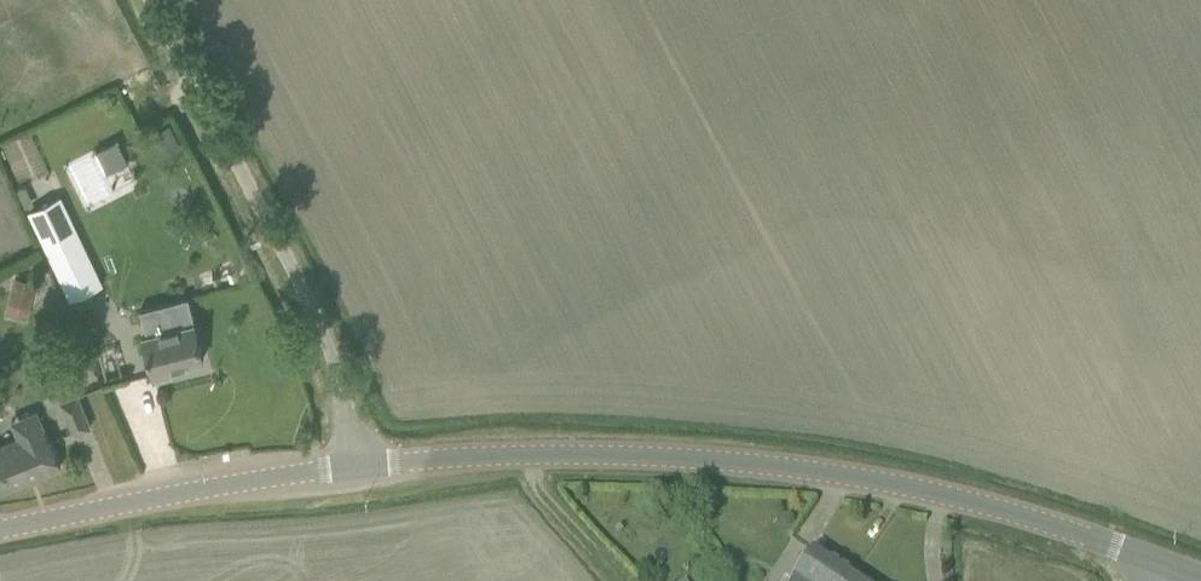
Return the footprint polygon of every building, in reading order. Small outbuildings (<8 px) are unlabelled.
[(179,147),(167,126),(150,135),(162,156),(179,147)] [(108,175),(130,164),(118,141),(101,150),(105,159),(101,161),(108,175)] [(102,283),(60,198),(28,212),(59,276),(70,299),(77,295),(102,283)] [(13,276),(8,303),(30,308),(36,281),(13,276)] [(188,296),(164,302),(136,309),(153,377),(172,373),(171,366),(203,358),(188,296)] [(75,363),(63,367),(67,381),(80,378),(75,363)] [(61,401),(74,432),(90,425),(77,394),(61,401)] [(60,466),(44,426),(37,409),(10,420),(17,437),(0,443),(0,490),(60,466)] [(801,570),(793,580),(834,580),(843,569),(814,550),(801,570)] [(843,569),(834,580),(861,580),(843,569)]
